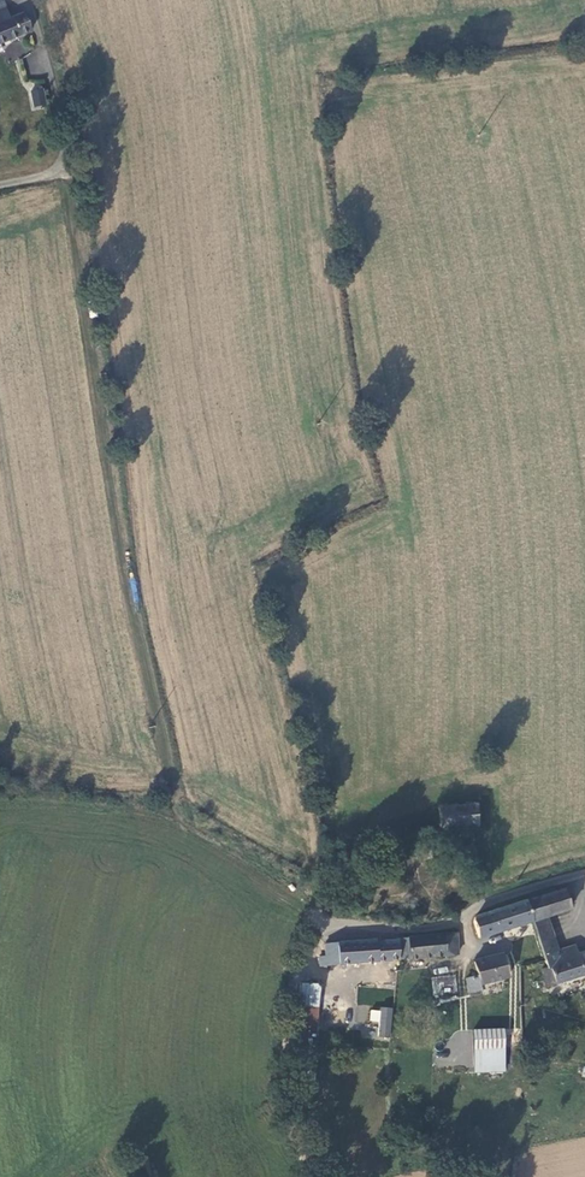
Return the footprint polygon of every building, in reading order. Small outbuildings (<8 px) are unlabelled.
[(9,8),(0,12),(0,46),(33,32),(25,13),(13,17),(9,8)] [(43,86),(30,89),(33,108),(47,105),(43,86)] [(473,801),(439,810),(444,832),(479,823),(473,801)] [(571,911),(564,887),(526,900),(533,922),(547,918),(571,911)] [(479,938),(533,922),(526,900),(480,916),(476,925),(479,938)] [(556,950),(547,918),(533,922),(543,955),(557,952),(556,950)] [(396,943),(397,961),(458,954),(455,934),(395,941),(396,943)] [(318,973),(397,963),(397,961),(396,943),(375,945),(375,941),(324,947),(324,950),(325,959),(318,960),(318,973)] [(543,955),(545,965),(540,969),(537,974),(541,975),(545,985),(584,976),(584,953),(579,955),(576,945),(556,950),(557,952),(543,955)] [(468,978),(469,992),(486,991),(485,980),(511,975),(506,956),(476,962),(478,977),(468,978)] [(455,974),(432,976),(433,998),(457,996),(455,974)] [(304,1025),(305,1037),(319,1037),(319,985),(299,987),(299,1024),(304,1025)] [(393,1009),(371,1007),(369,1021),(379,1022),(378,1036),(390,1037),(393,1009)] [(503,1038),(474,1038),(474,1057),(504,1057),(503,1038)] [(313,1058),(313,1048),(303,1048),(303,1058),(313,1058)]
